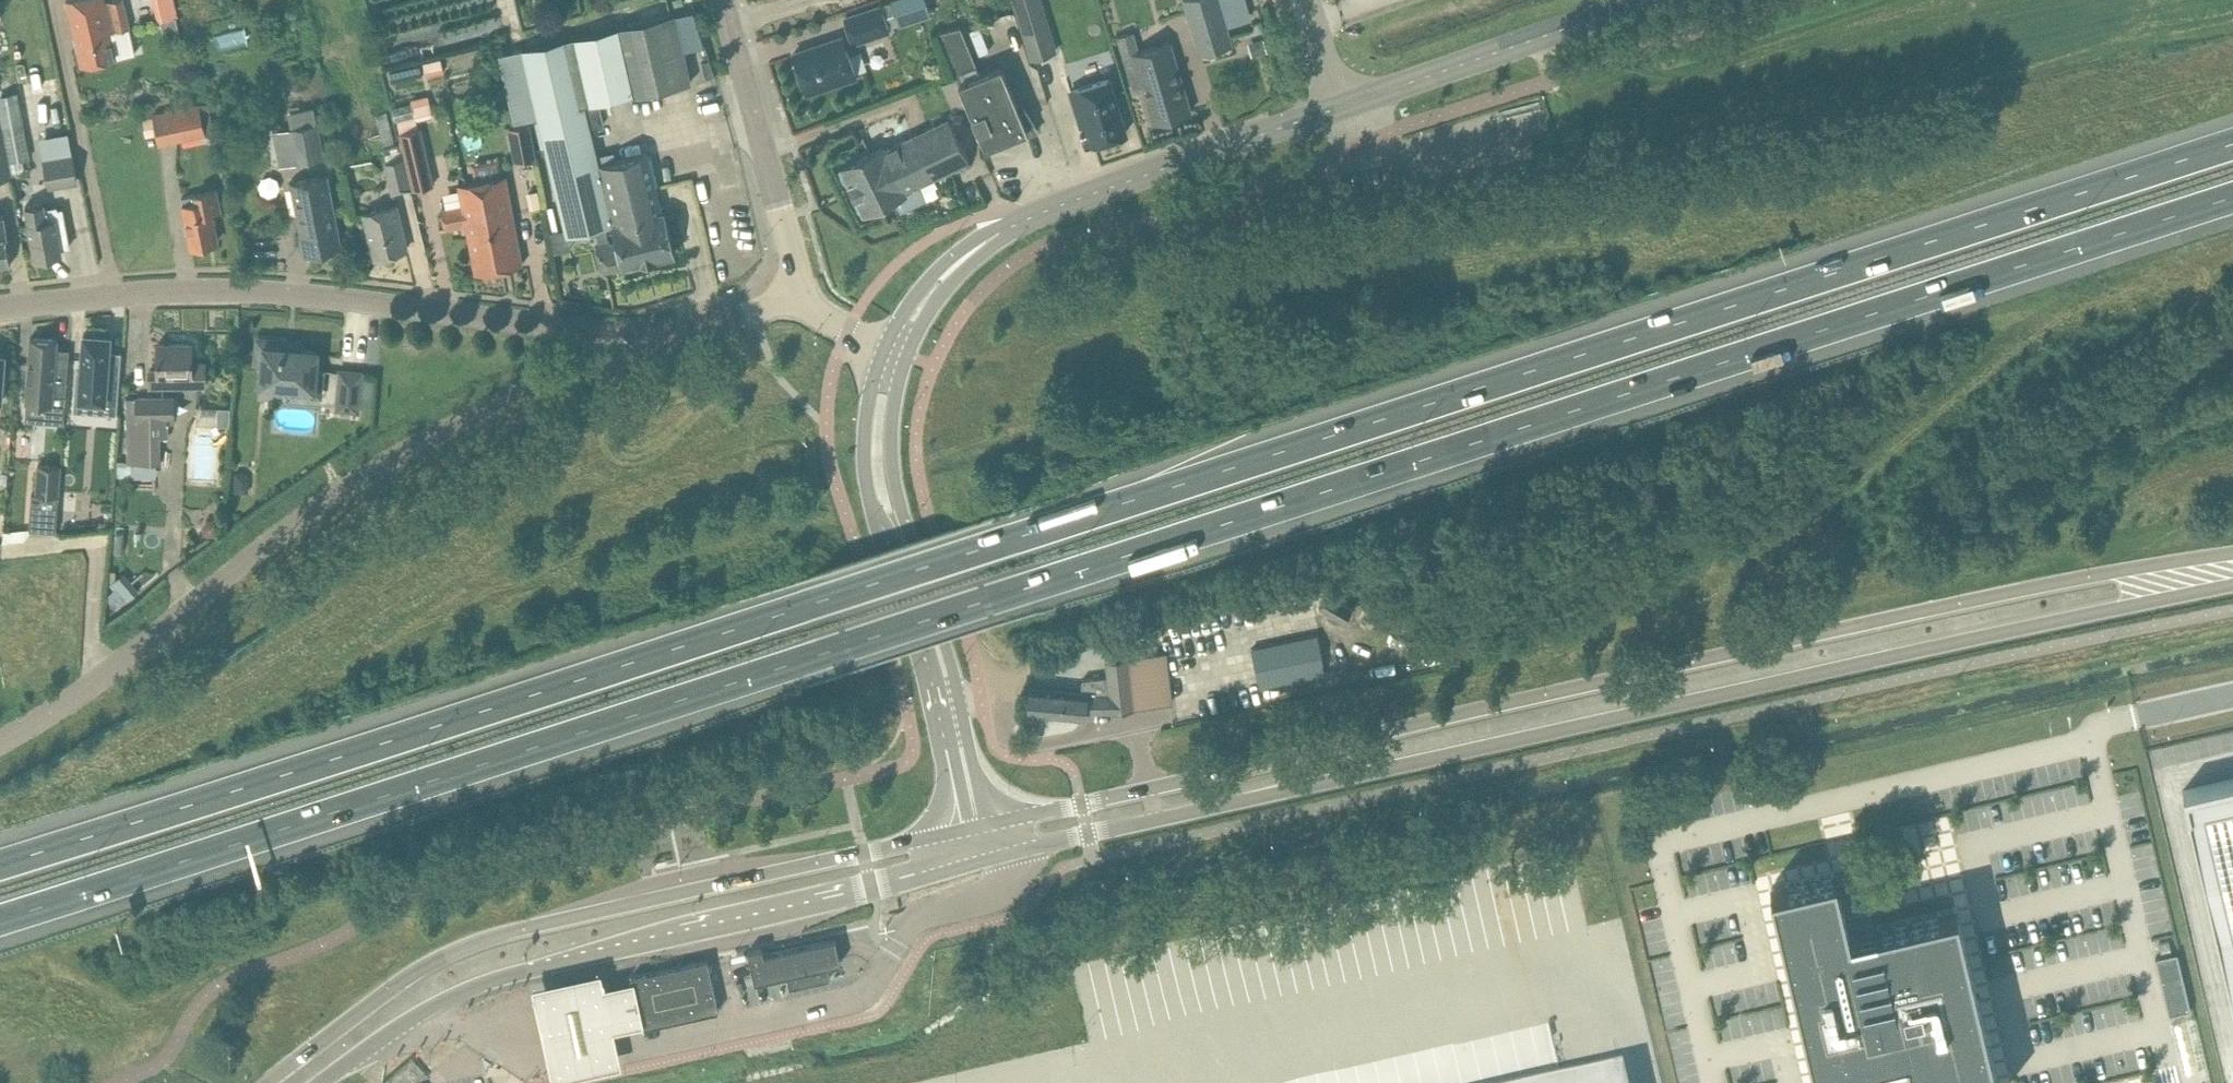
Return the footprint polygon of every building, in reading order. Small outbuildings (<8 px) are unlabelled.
[(127,16),(123,0),(109,0),(105,1),(105,0),(67,0),(73,28),(127,16)] [(890,1),(899,26),(914,21),(931,15),(926,0),(893,0),(890,1)] [(1033,58),(1055,51),(1040,0),(1015,0),(1033,58)] [(1228,30),(1219,0),(1184,0),(1196,40),(1228,30)] [(846,16),(854,41),(889,29),(881,4),(846,16)] [(689,36),(700,33),(695,10),(683,12),(689,36)] [(626,25),(642,92),(642,93),(691,82),(675,14),(626,25)] [(127,16),(73,28),(82,66),(136,53),(127,16)] [(586,105),(642,92),(626,25),(570,38),(586,105)] [(1021,111),(1002,65),(982,74),(961,27),(937,33),(986,147),(1013,135),(1015,140),(1038,130),(1025,109),(1021,111)] [(1185,90),(1176,60),(1171,41),(1139,51),(1133,32),(1119,36),(1134,88),(1143,86),(1154,122),(1191,111),(1185,90)] [(807,91),(857,74),(844,35),(794,52),(807,91)] [(613,224),(615,223),(601,164),(599,164),(586,105),(570,38),(520,50),(537,117),(566,235),(613,224)] [(1252,56),(1268,52),(1264,38),(1248,43),(1252,56)] [(453,68),(450,56),(423,62),(427,77),(444,73),(443,70),(453,68)] [(1126,133),(1111,86),(1109,79),(1072,91),(1076,106),(1082,104),(1094,143),(1126,133)] [(428,92),(412,95),(413,102),(429,98),(428,92)] [(183,128),(204,123),(200,104),(153,113),(154,120),(157,133),(159,143),(185,138),(183,128)] [(290,127),(317,122),(317,121),(315,107),(287,112),(290,127)] [(841,166),(853,191),(898,171),(893,159),(907,153),(918,179),(922,177),(924,182),(970,160),(961,140),(951,119),(884,149),(883,147),(861,157),(841,166)] [(317,122),(290,127),(298,164),(325,159),(317,122)] [(507,127),(514,161),(537,157),(529,122),(507,127)] [(5,128),(12,161),(30,158),(24,125),(5,128)] [(5,128),(0,129),(0,179),(15,176),(12,161),(5,128)] [(422,128),(403,132),(417,190),(436,186),(422,128)] [(43,158),(48,183),(78,177),(73,152),(43,158)] [(615,223),(662,212),(648,153),(601,164),(615,223)] [(898,171),(853,191),(864,213),(908,192),(907,190),(924,182),(922,177),(918,179),(907,153),(893,159),(898,171)] [(384,162),(390,193),(409,189),(403,158),(384,162)] [(341,245),(328,174),(291,181),(305,252),(341,245)] [(459,187),(460,192),(474,190),(477,205),(483,204),(487,227),(495,225),(499,249),(505,248),(509,267),(523,264),(519,243),(508,178),(459,187)] [(476,273),(499,268),(509,267),(505,248),(499,249),(495,225),(487,227),(483,204),(477,205),(474,190),(460,192),(459,187),(462,203),(441,207),(445,229),(467,225),(476,273)] [(192,247),(217,241),(211,211),(220,210),(215,190),(182,197),(184,204),(183,204),(192,247)] [(64,217),(56,218),(54,207),(45,208),(43,202),(26,205),(30,223),(28,224),(35,258),(38,257),(40,261),(49,260),(50,255),(62,253),(59,236),(67,235),(64,217)] [(375,256),(407,249),(397,205),(365,213),(375,256)] [(662,212),(615,223),(613,224),(618,241),(596,246),(602,271),(674,254),(664,211),(662,212)] [(0,213),(0,266),(11,264),(8,242),(4,212),(0,213)] [(120,373),(119,373),(117,373),(108,373),(108,365),(109,361),(109,351),(111,335),(84,333),(83,347),(83,360),(82,370),(78,370),(77,379),(76,385),(76,398),(81,398),(86,398),(104,400),(104,406),(104,408),(103,413),(112,413),(117,414),(119,392),(120,378),(120,373)] [(70,353),(68,353),(56,352),(57,338),(31,337),(27,402),(53,404),(66,404),(67,394),(67,391),(70,353)] [(316,368),(317,350),(301,349),(302,342),(259,339),(257,365),(263,366),(262,383),(308,387),(308,393),(320,394),(322,368),(316,368)] [(192,362),(192,343),(158,343),(158,370),(150,370),(150,386),(206,386),(205,362),(192,362)] [(359,411),(362,371),(340,370),(337,409),(359,411)] [(167,417),(174,417),(173,396),(136,396),(136,397),(126,397),(127,463),(160,463),(159,436),(168,436),(167,417)] [(200,404),(200,422),(233,422),(232,404),(200,404)] [(39,462),(37,493),(61,495),(63,465),(39,462)] [(236,472),(235,492),(249,493),(250,479),(243,473),(236,472)] [(57,526),(74,527),(75,510),(58,509),(57,526)] [(206,520),(202,527),(206,535),(214,535),(219,528),(215,520),(206,520)] [(107,586),(119,604),(137,593),(125,574),(107,586)] [(1353,606),(1328,591),(1319,606),(1345,620),(1353,606)] [(1320,637),(1250,647),(1255,681),(1325,671),(1320,637)] [(1112,711),(1171,704),(1164,654),(1127,659),(1129,675),(1078,682),(1081,691),(1030,686),(1027,712),(1086,718),(1087,711),(1112,711)] [(2156,768),(2186,759),(2180,741),(2150,750),(2156,768)] [(2182,791),(2184,797),(2187,796),(2190,807),(2186,808),(2232,1005),(2232,779),(2182,791)] [(1811,862),(1813,873),(1859,869),(1858,858),(1811,862)] [(548,860),(536,863),(538,872),(550,869),(548,860)] [(1956,909),(1877,928),(1849,935),(1835,873),(1771,888),(1815,1074),(1907,1053),(1914,1082),(1997,1082),(1956,909)] [(839,953),(837,943),(836,939),(764,955),(762,947),(748,950),(753,970),(755,982),(787,974),(790,986),(831,977),(828,965),(841,963),(839,953)] [(2150,954),(2163,1011),(2193,1005),(2180,947),(2150,954)] [(708,959),(632,976),(641,1019),(643,1027),(719,1011),(708,959)] [(602,968),(534,983),(554,1077),(623,1061),(614,1024),(641,1019),(632,976),(605,981),(602,968)]
